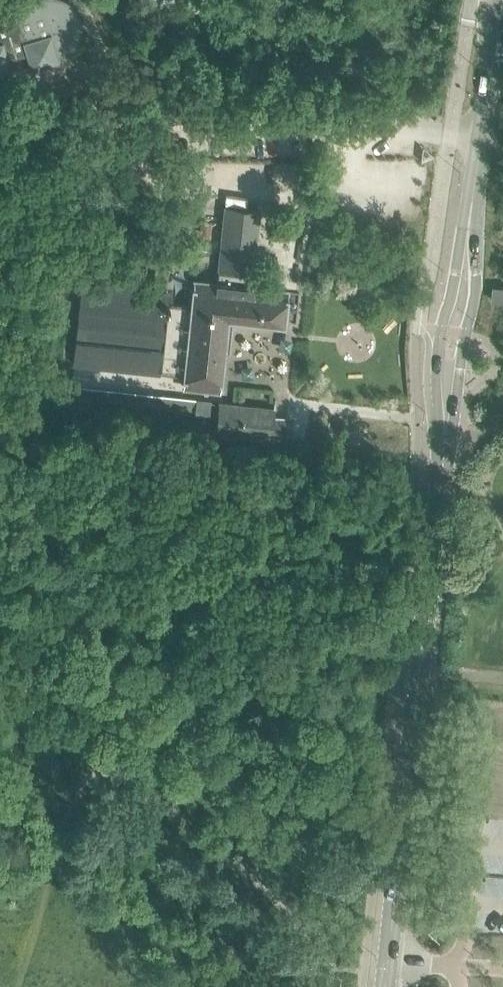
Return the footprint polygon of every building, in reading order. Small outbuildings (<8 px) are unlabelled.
[(11,70),(8,60),(26,54),(31,70),(59,61),(58,55),(60,54),(62,53),(64,52),(66,51),(68,49),(70,47),(72,45),(73,43),(75,41),(76,39),(77,37),(77,34),(78,32),(78,29),(78,27),(78,24),(77,22),(77,19),(76,17),(75,15),(74,12),(72,10),(71,8),(69,7),(67,5),(65,4),(63,2),(61,1),(58,0),(57,0),(42,0),(18,7),(16,1),(0,6),(0,73),(11,70)] [(252,272),(258,210),(224,207),(216,284),(194,282),(192,306),(168,304),(170,292),(82,283),(73,365),(160,374),(160,371),(185,374),(184,387),(218,390),(228,317),(283,322),(286,291),(249,287),(250,272),(252,272)] [(493,293),(492,300),(502,301),(502,287),(486,286),(485,292),(493,293)] [(71,399),(210,414),(211,401),(71,385),(71,399)] [(274,409),(220,404),(217,433),(272,438),(270,456),(282,457),(287,417),(273,417),(274,409)]
